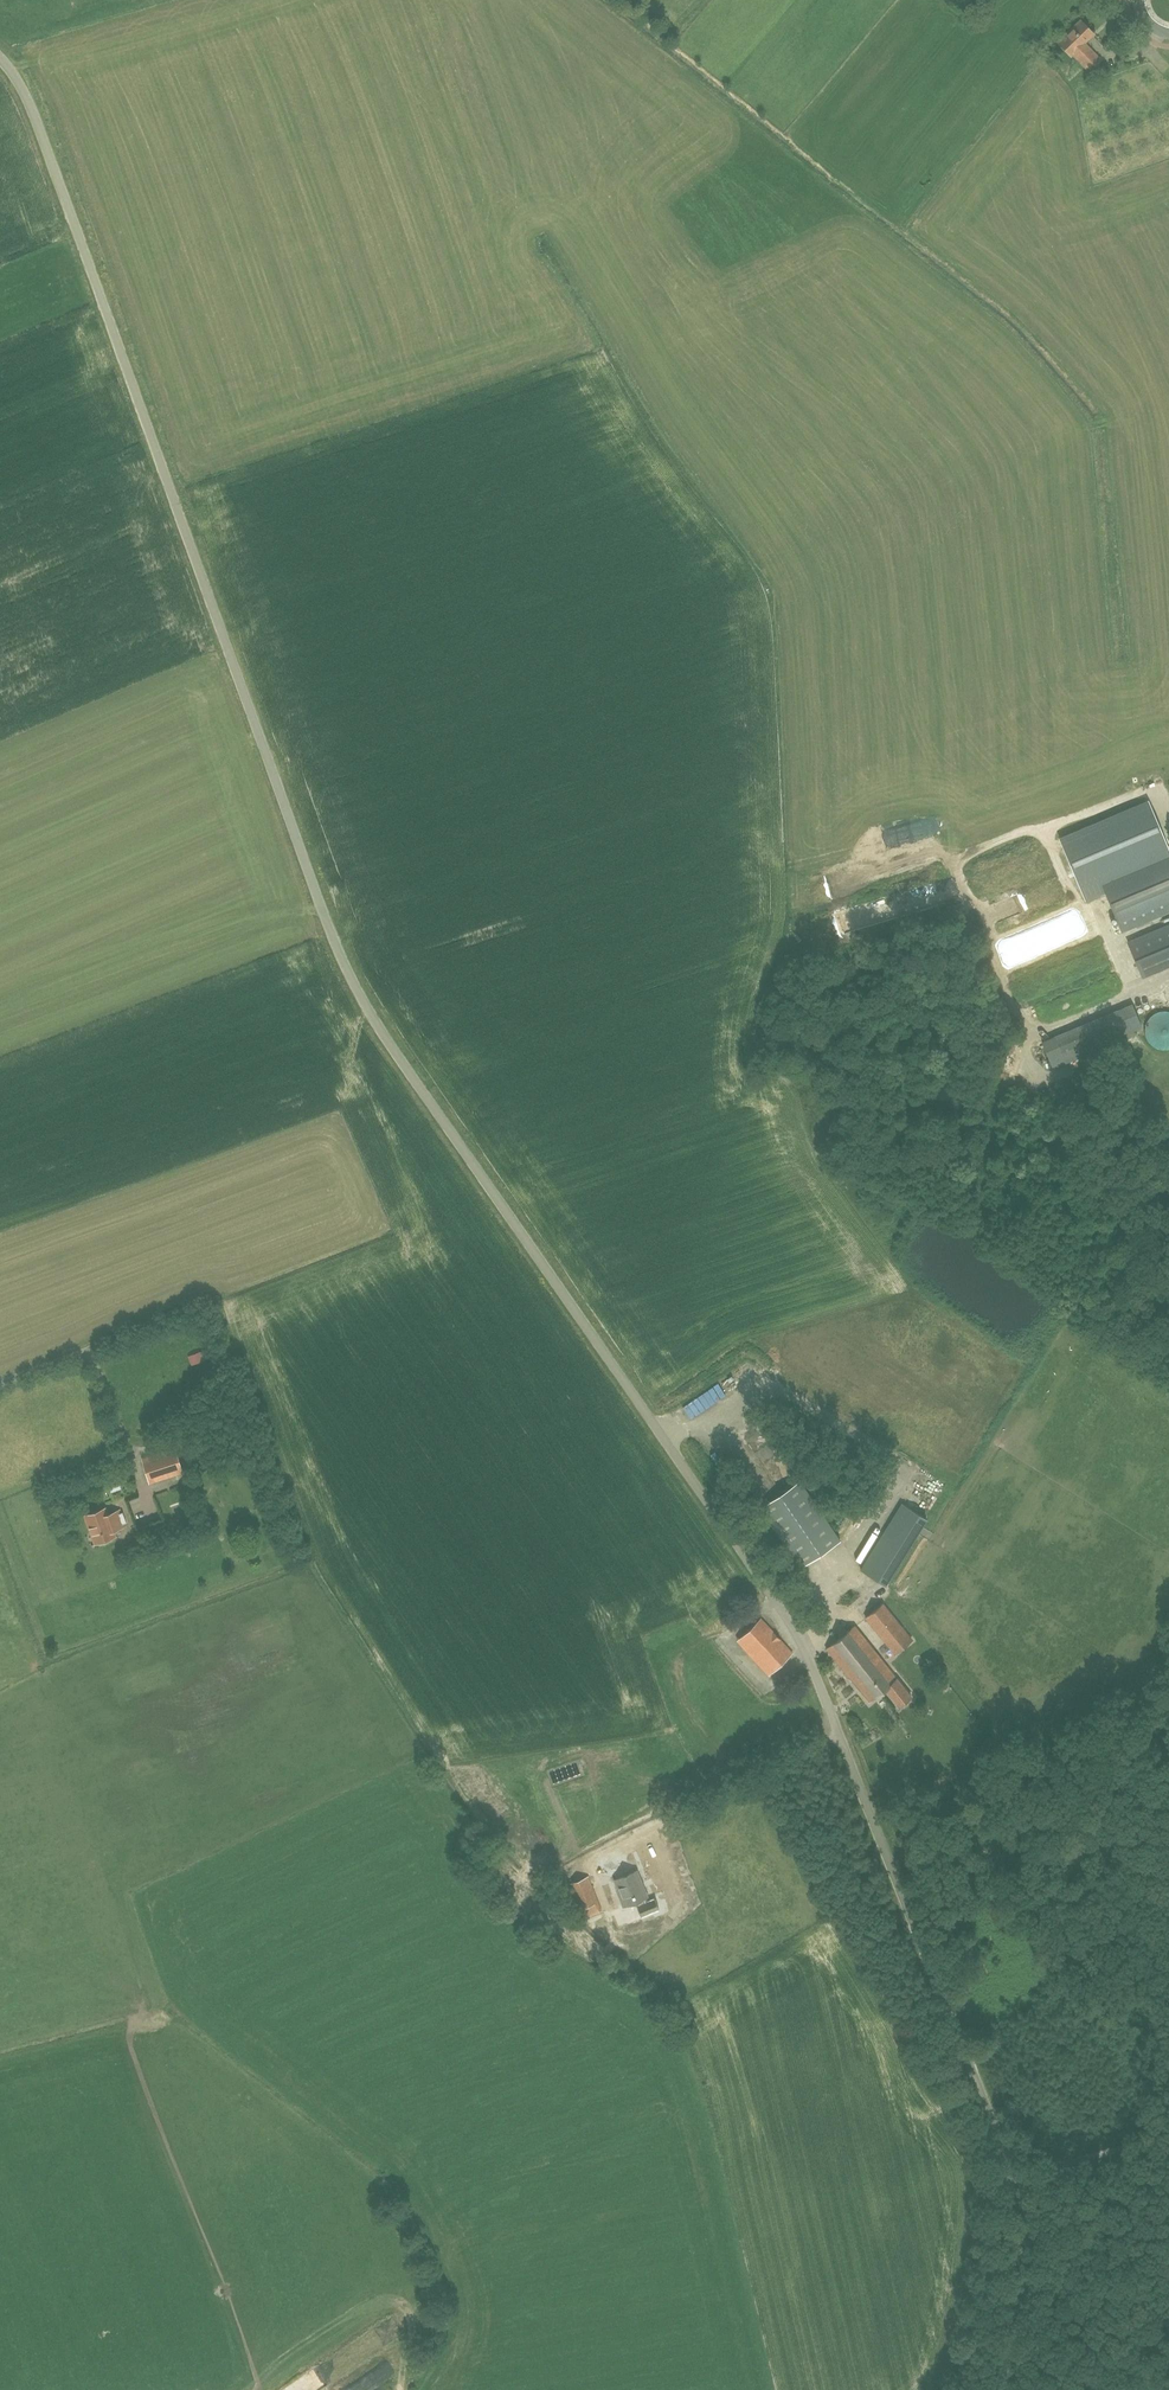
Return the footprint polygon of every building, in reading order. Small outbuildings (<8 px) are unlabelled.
[(1092,34),(1080,21),(1057,43),(1071,57),(1073,55),(1089,71),(1100,60),(1083,42),(1092,34)] [(1059,839),(1086,900),(1105,892),(1122,932),(1168,912),(1168,853),(1147,801),(1059,839)] [(1128,942),(1142,976),(1168,965),(1168,925),(1128,942)] [(1095,1051),(1093,1047),(1142,1027),(1132,1004),(1042,1042),(1053,1069),(1095,1051)] [(1153,1045),(1168,1045),(1168,1013),(1153,1013),(1153,1045)] [(686,1404),(694,1417),(727,1399),(720,1386),(686,1404)] [(150,1483),(183,1472),(175,1448),(142,1459),(150,1483)] [(799,1481),(759,1508),(800,1567),(840,1540),(799,1481)] [(843,1506),(853,1502),(850,1494),(839,1498),(843,1506)] [(895,1585),(930,1514),(902,1500),(867,1571),(895,1585)] [(121,1510),(108,1514),(106,1508),(86,1515),(96,1543),(101,1541),(102,1544),(111,1540),(110,1537),(116,1535),(114,1530),(126,1525),(125,1523),(127,1522),(123,1511),(121,1512),(121,1510)] [(865,1617),(895,1654),(910,1641),(880,1605),(865,1617)] [(737,1641),(769,1675),(792,1653),(761,1619),(737,1641)] [(869,1701),(884,1689),(899,1707),(911,1697),(855,1626),(826,1648),(851,1679),(869,1701)] [(618,1889),(616,1890),(621,1901),(623,1901),(625,1905),(636,1901),(637,1905),(636,1905),(640,1916),(659,1908),(654,1898),(647,1901),(645,1897),(647,1896),(636,1871),(614,1880),(618,1889)] [(577,1910),(599,1902),(588,1876),(567,1884),(577,1910)]
